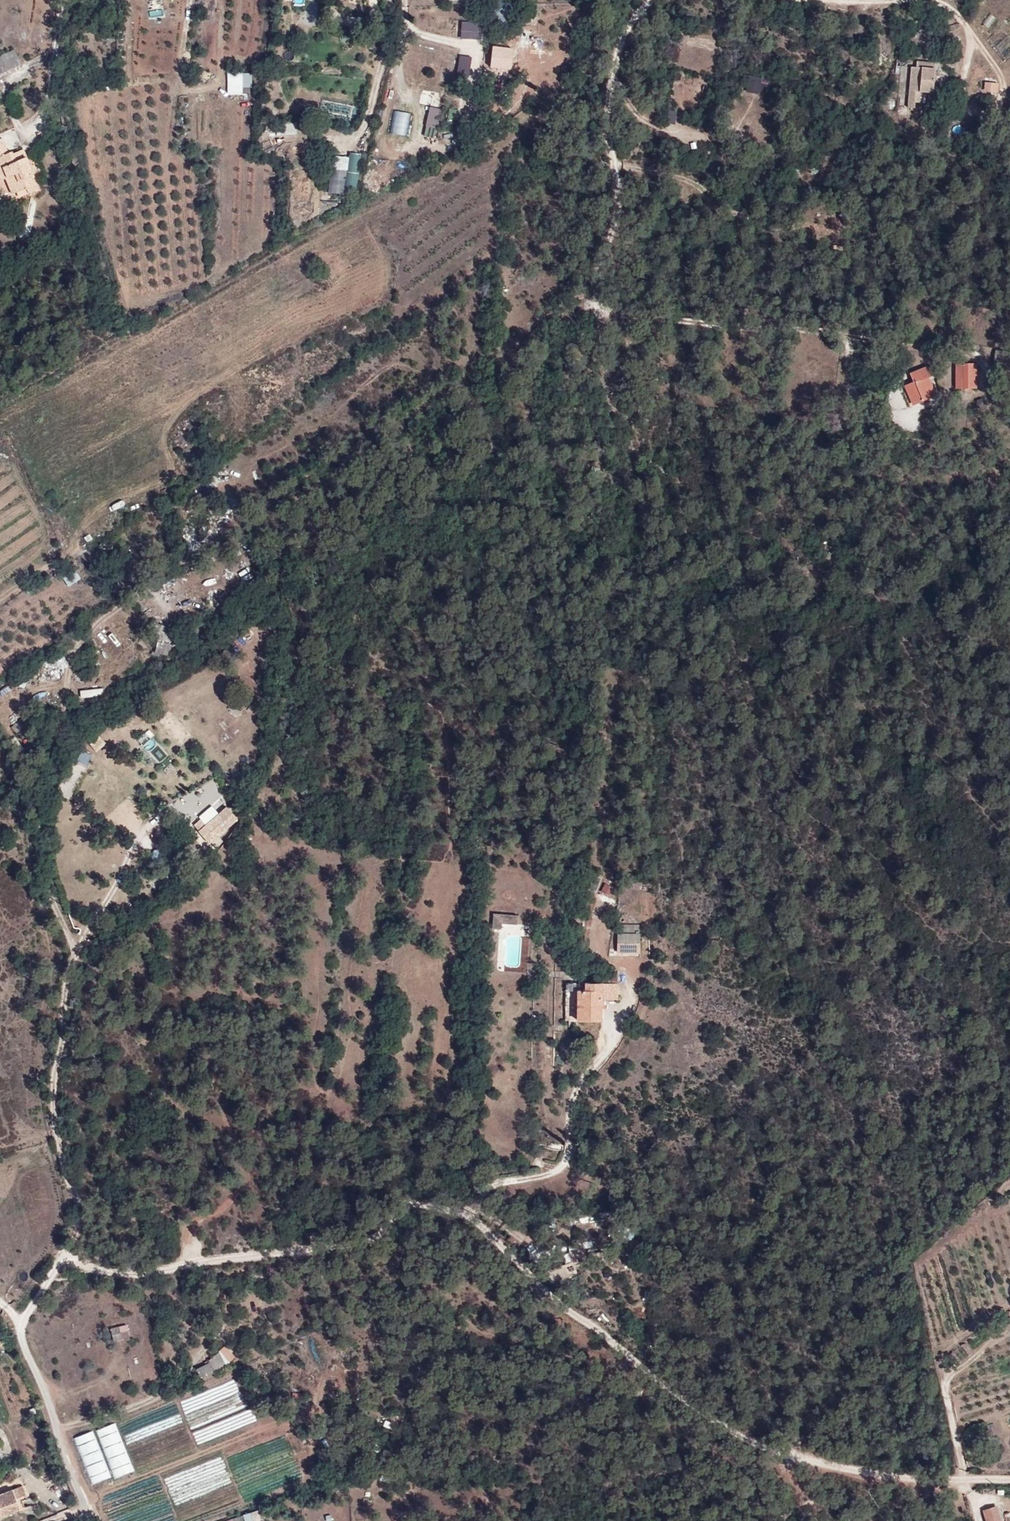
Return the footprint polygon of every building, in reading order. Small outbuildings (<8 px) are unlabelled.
[(496,3),(498,22),(514,21),(512,2),(496,3)] [(463,22),(463,38),(482,38),(482,22),(463,22)] [(965,69),(966,44),(941,44),(941,85),(949,85),(949,70),(965,69)] [(505,49),(496,47),(493,68),(501,70),(505,49)] [(0,56),(0,73),(21,65),(15,50),(0,56)] [(460,55),(459,77),(471,77),(472,56),(460,55)] [(918,67),(912,67),(909,106),(923,108),(924,93),(935,94),(937,62),(918,60),(918,67)] [(253,87),(254,73),(230,71),(228,93),(243,94),(244,86),(253,87)] [(751,74),(747,90),(768,94),(771,78),(751,74)] [(985,91),(999,92),(1000,83),(986,81),(985,91)] [(440,127),(442,108),(430,107),(428,126),(440,127)] [(393,133),(409,135),(412,113),(396,110),(393,133)] [(13,154),(11,152),(8,153),(2,138),(0,138),(0,161),(7,178),(14,193),(27,187),(30,193),(38,189),(32,176),(34,175),(26,157),(16,161),(13,154)] [(23,149),(13,154),(16,161),(26,157),(23,149)] [(329,191),(345,194),(346,184),(357,186),(361,156),(334,153),(329,191)] [(985,366),(964,367),(964,383),(965,391),(985,391),(985,366)] [(526,373),(517,367),(511,379),(521,384),(526,373)] [(939,379),(936,370),(920,374),(923,387),(913,389),(920,407),(942,399),(935,380),(939,379)] [(127,557),(118,562),(125,573),(134,568),(127,557)] [(158,643),(154,652),(167,655),(174,634),(164,631),(165,628),(150,623),(146,634),(160,637),(158,643)] [(139,647),(154,652),(158,643),(142,638),(139,647)] [(91,744),(97,751),(107,742),(100,735),(91,744)] [(73,759),(72,762),(87,768),(88,765),(73,759)] [(212,791),(207,795),(219,809),(225,805),(212,791)] [(203,794),(197,800),(212,816),(217,811),(203,794)] [(220,814),(196,836),(202,842),(226,820),(220,814)] [(504,929),(504,924),(520,924),(520,914),(494,915),(494,929),(504,929)] [(620,933),(640,933),(640,924),(620,924),(620,933)] [(641,953),(641,934),(618,934),(619,953),(641,953)] [(596,959),(586,958),(585,968),(596,968),(596,959)] [(618,983),(585,983),(585,990),(579,990),(578,1021),(602,1022),(602,999),(617,999),(618,983)] [(121,1332),(128,1330),(127,1325),(111,1328),(114,1342),(122,1340),(121,1332)] [(130,1338),(128,1330),(121,1332),(122,1340),(130,1338)] [(220,1351),(205,1363),(214,1373),(214,1374),(229,1362),(220,1351)] [(214,1373),(205,1363),(194,1370),(201,1379),(214,1373)] [(107,1450),(125,1443),(117,1424),(99,1431),(107,1450)] [(107,1466),(95,1431),(77,1437),(91,1478),(106,1473),(104,1467),(107,1466)] [(21,1509),(13,1490),(0,1494),(0,1517),(21,1509)] [(63,1504),(70,1509),(78,1502),(73,1494),(63,1504)] [(997,1507),(984,1511),(987,1520),(997,1520),(1000,1520),(997,1507)] [(261,1519),(258,1510),(243,1515),(244,1517),(232,1520),(257,1520),(261,1519)]
